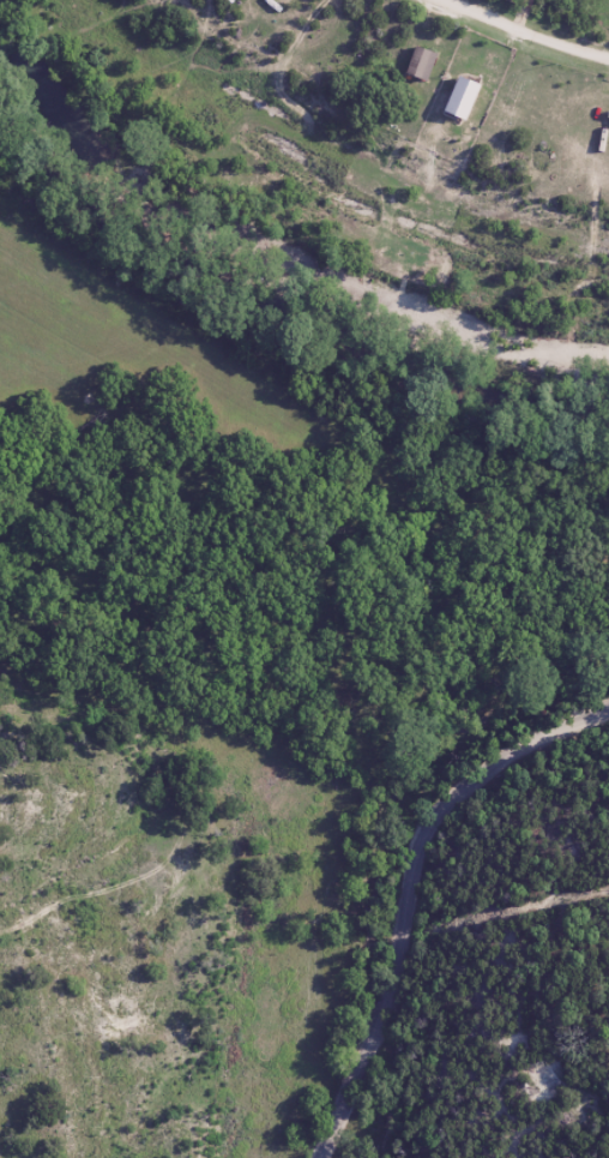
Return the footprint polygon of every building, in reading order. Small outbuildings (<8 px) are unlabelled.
[(422,82),(432,54),(411,46),(400,73),(422,82)]
